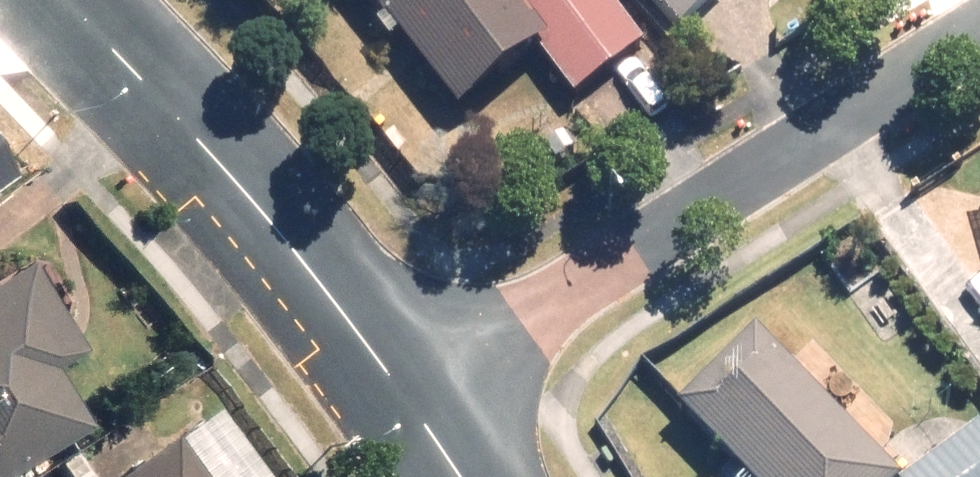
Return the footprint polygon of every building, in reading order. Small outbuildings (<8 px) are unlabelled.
[(473,116),(543,61),(576,103),(643,50),(603,0),(538,0),(521,14),(510,0),(381,0),(473,116)] [(686,30),(721,0),(660,0),(686,30)] [(21,172),(0,145),(0,187),(21,172)] [(82,438),(44,373),(73,355),(31,283),(13,294),(5,279),(0,282),(0,476),(15,476),(82,438)] [(756,335),(679,407),(745,476),(888,476),(756,335)] [(915,476),(979,476),(979,438),(976,432),(915,476)] [(166,445),(124,476),(191,476),(166,445)]
